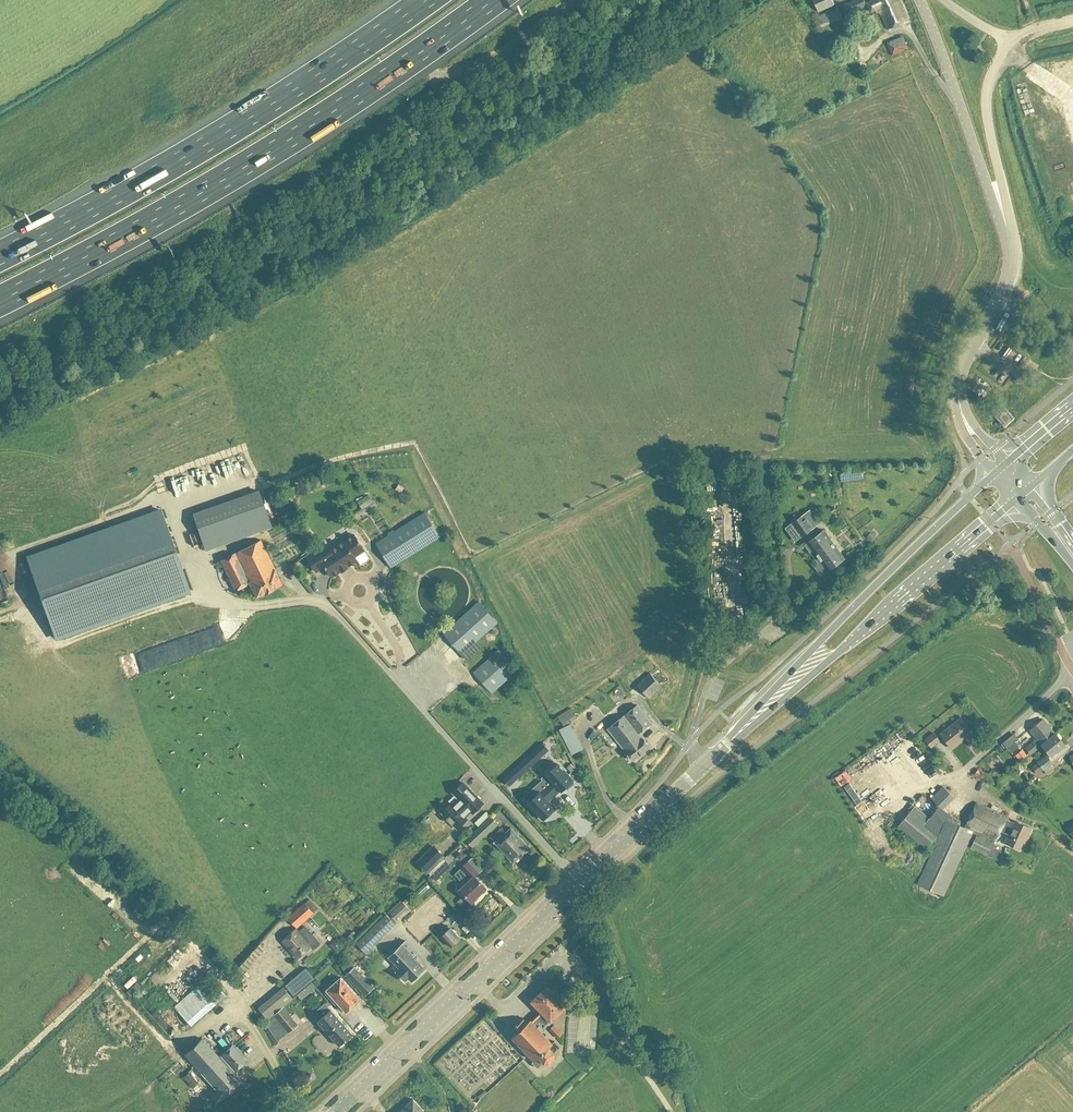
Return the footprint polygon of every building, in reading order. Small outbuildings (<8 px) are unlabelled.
[(818,12),(834,5),(832,0),(813,0),(818,12)] [(843,4),(847,13),(866,5),(864,0),(853,0),(843,4)] [(870,11),(875,9),(877,12),(879,11),(886,27),(908,17),(900,0),(871,0),(867,2),(870,11)] [(838,7),(814,18),(818,28),(819,27),(822,34),(831,30),(828,24),(842,18),(838,7)] [(873,14),(863,19),(871,34),(881,29),(873,14)] [(892,55),(908,48),(903,36),(887,43),(892,55)] [(873,69),(887,60),(883,54),(869,64),(873,69)] [(1015,418),(1005,406),(994,415),(1004,427),(1015,418)] [(860,471),(839,474),(840,481),(862,478),(860,471)] [(272,526),(260,492),(193,516),(205,549),(272,526)] [(161,509),(27,557),(56,638),(190,591),(161,509)] [(820,523),(810,509),(792,523),(802,536),(820,523)] [(425,511),(375,542),(391,568),(441,537),(425,511)] [(269,554),(295,540),(285,522),(259,535),(269,554)] [(824,530),(807,543),(821,562),(815,567),(821,575),(827,570),(828,571),(845,558),(824,530)] [(316,571),(324,565),(331,576),(341,569),(342,570),(347,567),(347,566),(357,559),(354,555),(364,549),(354,534),(330,549),(327,544),(306,557),(316,571)] [(276,571),(260,539),(220,559),(235,590),(249,583),(256,596),(264,592),(265,593),(273,589),(273,588),(281,584),(275,571),(276,571)] [(280,574),(291,568),(284,557),(273,563),(280,574)] [(478,601),(443,633),(468,660),(480,649),(475,643),(498,622),(478,601)] [(518,670),(499,649),(475,670),(494,692),(518,670)] [(649,698),(661,686),(649,673),(637,685),(649,698)] [(637,705),(608,729),(626,751),(625,752),(632,760),(649,746),(637,733),(651,723),(637,705)] [(571,707),(558,716),(564,725),(577,717),(571,707)] [(960,717),(941,734),(951,747),(968,733),(968,731),(971,729),(960,717)] [(1042,743),(1054,733),(1053,732),(1043,719),(1030,729),(1037,739),(1034,741),(1033,740),(1025,747),(1030,753),(1042,743)] [(559,731),(572,756),(583,750),(570,725),(559,731)] [(931,748),(940,740),(933,732),(924,740),(931,748)] [(1054,733),(1042,743),(1047,749),(1043,752),(1045,755),(1037,761),(1037,762),(1031,766),(1037,774),(1043,769),(1043,770),(1053,762),(1048,756),(1051,754),(1051,755),(1065,745),(1055,733),(1054,733)] [(1012,755),(1022,746),(1015,737),(1004,746),(1012,755)] [(535,761),(528,754),(522,760),(529,767),(535,761)] [(515,765),(522,773),(529,767),(522,760),(515,765)] [(554,795),(560,790),(561,791),(566,786),(568,788),(573,783),(572,781),(573,780),(558,763),(542,777),(544,779),(542,781),(554,795)] [(528,802),(543,819),(555,808),(548,800),(554,795),(542,781),(525,796),(529,801),(528,802)] [(451,803),(448,806),(441,813),(457,829),(467,819),(465,817),(471,811),(473,813),(483,803),(463,782),(460,784),(452,792),(454,795),(449,800),(451,803)] [(936,835),(946,819),(949,814),(943,809),(954,797),(943,785),(931,797),(939,805),(938,807),(926,797),(917,808),(915,805),(898,826),(926,849),(937,836),(936,835)] [(1001,831),(1009,834),(1005,842),(1019,848),(1022,840),(1024,841),(1031,828),(1015,820),(1014,822),(1007,819),(1008,816),(976,801),(965,825),(965,826),(969,828),(970,827),(973,829),(973,828),(983,832),(982,834),(996,840),(1001,831)] [(486,811),(481,816),(484,820),(490,814),(486,811)] [(465,839),(473,847),(499,823),(491,815),(465,839)] [(484,820),(481,816),(475,822),(479,826),(484,820)] [(973,831),(946,819),(917,883),(944,895),(973,831)] [(491,837),(495,842),(513,862),(529,847),(511,828),(506,832),(501,827),(491,837)] [(994,843),(976,834),(970,847),(988,856),(994,843)] [(434,846),(416,864),(427,875),(443,859),(445,857),(434,846)] [(458,860),(463,853),(456,848),(451,855),(458,860)] [(392,863),(400,867),(403,859),(396,855),(392,863)] [(435,881),(450,865),(446,861),(449,858),(446,856),(445,857),(443,859),(445,860),(442,864),(441,863),(430,875),(435,881)] [(486,887),(475,876),(480,872),(469,860),(459,869),(470,880),(459,890),(471,902),(486,887)] [(531,877),(539,875),(534,862),(527,865),(531,877)] [(86,874),(81,886),(92,891),(97,879),(86,874)] [(390,913),(396,919),(408,908),(402,901),(390,913)] [(313,912),(305,902),(287,917),(297,928),(314,912),(313,912)] [(456,917),(452,913),(446,918),(450,922),(456,917)] [(386,914),(357,942),(366,952),(388,931),(395,923),(386,914)] [(450,927),(448,925),(439,933),(450,946),(460,937),(450,927)] [(298,958),(312,946),(296,928),(282,940),(298,958)] [(338,953),(342,949),(337,941),(332,945),(338,953)] [(417,953),(404,941),(388,957),(400,969),(396,973),(404,981),(408,978),(412,981),(425,968),(413,957),(417,953)] [(182,945),(173,957),(179,961),(188,950),(182,945)] [(293,994),(314,977),(306,967),(285,985),(293,994)] [(377,990),(357,968),(349,976),(368,997),(377,990)] [(151,979),(157,985),(166,974),(160,969),(151,979)] [(343,1009),(346,1012),(360,999),(341,977),(326,990),(328,991),(325,993),(336,1004),(338,1003),(340,1005),(338,1007),(341,1011),(343,1009)] [(208,1011),(223,998),(207,978),(191,991),(173,1007),(191,1026),(208,1011)] [(284,986),(274,994),(283,1006),(293,998),(284,986)] [(533,1001),(541,1009),(528,1022),(524,1018),(512,1029),(516,1033),(512,1037),(534,1060),(532,1062),(537,1068),(544,1062),(549,1063),(554,1058),(554,1053),(554,1052),(560,1046),(554,1041),(552,1043),(533,1023),(539,1017),(545,1024),(550,1019),(551,1020),(566,1005),(548,986),(533,1001)] [(312,1014),(318,1021),(340,1045),(353,1034),(331,1009),(331,1010),(325,1003),(312,1014)] [(290,1031),(298,1025),(285,1008),(276,1015),(290,1031)] [(272,1032),(282,1023),(275,1016),(266,1023),(272,1032)] [(563,1033),(554,1023),(549,1029),(558,1038),(563,1033)] [(223,1097),(241,1081),(202,1038),(184,1054),(217,1090),(211,1096),(217,1102),(223,1097)] [(233,1043),(220,1055),(234,1072),(247,1059),(233,1043)] [(485,1089),(478,1096),(480,1098),(487,1092),(485,1089)] [(399,1111),(424,1111),(423,1111),(424,1110),(413,1099),(399,1111)]
